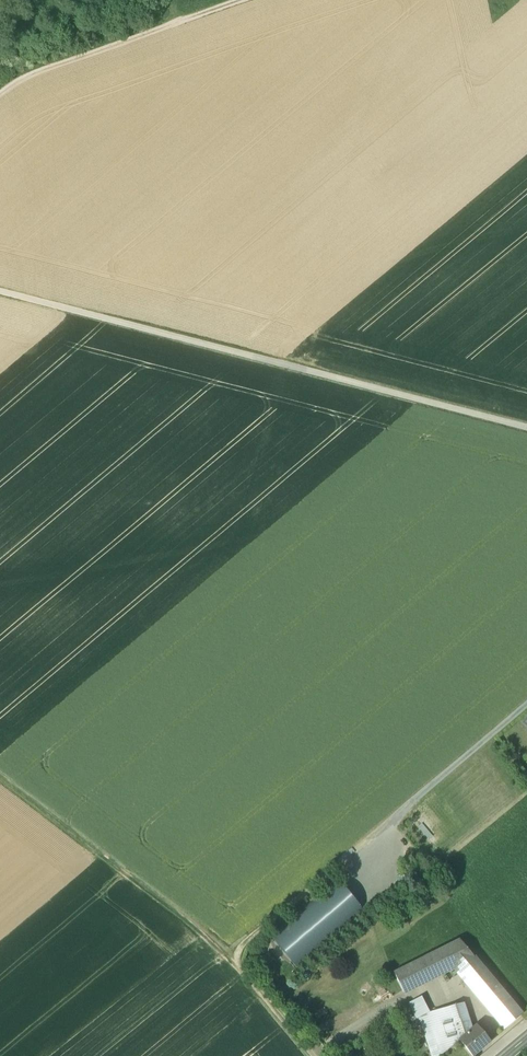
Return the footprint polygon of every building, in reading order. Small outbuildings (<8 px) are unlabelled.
[(434,802),(412,818),(433,849),(456,833),(434,802)] [(337,879),(270,936),(297,968),(364,911),(337,879)] [(497,988),(458,941),(394,974),(404,993),(458,967),(485,999),(497,988)] [(521,1016),(497,988),(485,999),(508,1027),(521,1016)] [(419,1017),(427,1014),(421,999),(409,1004),(416,1019),(419,1017)] [(327,1009),(329,1015),(339,1011),(336,1005),(327,1009)] [(460,1006),(449,1009),(460,1040),(469,1032),(460,1006)] [(460,1040),(449,1009),(427,1014),(419,1017),(433,1055),(442,1055),(460,1040)] [(460,1040),(473,1055),(474,1055),(490,1042),(476,1026),(469,1032),(460,1040)]
